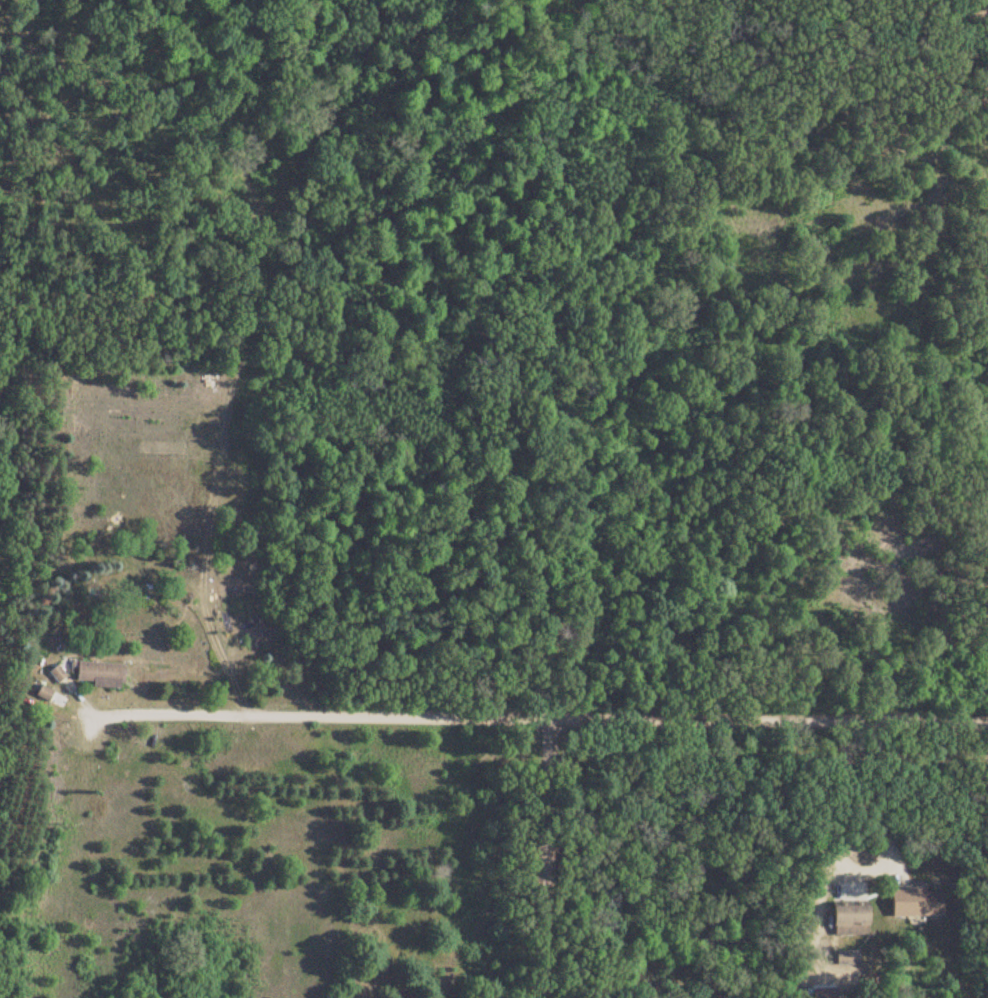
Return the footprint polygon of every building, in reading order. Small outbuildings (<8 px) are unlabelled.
[(91,688),(122,689),(123,664),(74,661),(73,680),(91,681),(91,688)] [(940,916),(939,892),(923,893),(923,889),(888,890),(889,918),(940,916)]
